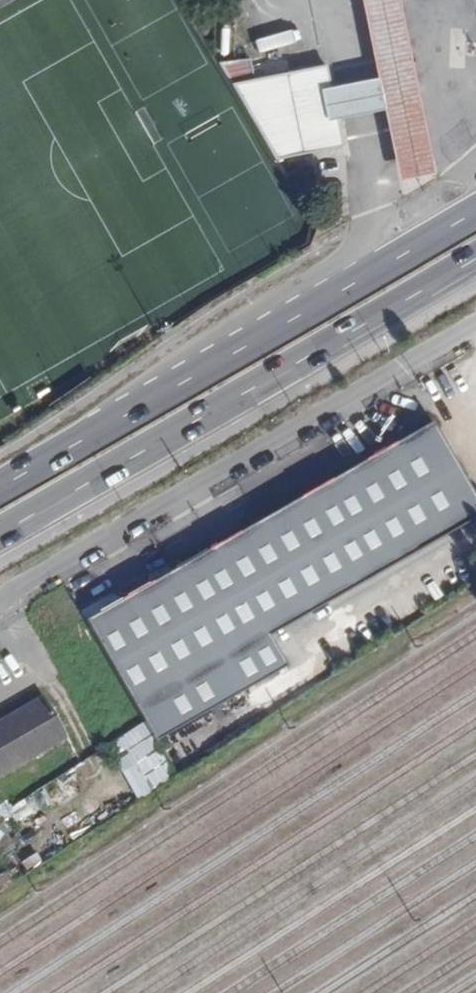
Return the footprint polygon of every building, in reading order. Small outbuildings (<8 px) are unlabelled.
[(383,110),(397,180),(428,173),(431,171),(397,0),(359,0),(376,79),(331,88),(337,119),(383,110)] [(219,64),(231,84),(274,160),(342,146),(337,119),(331,88),(326,65),(254,79),(249,58),(219,64)] [(475,555),(475,500),(432,425),(86,628),(154,744),(475,555)] [(47,696),(0,723),(0,779),(73,738),(47,696)] [(102,744),(132,799),(167,780),(137,725),(102,744)]
